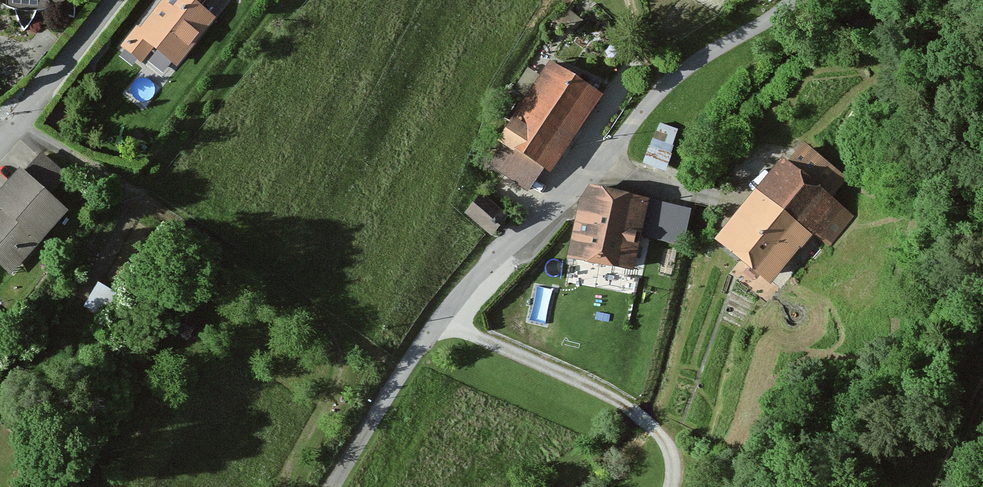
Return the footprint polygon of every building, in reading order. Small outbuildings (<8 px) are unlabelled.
[(35,10),(37,0),(10,0),(35,10)] [(121,48),(133,57),(144,41),(185,72),(225,18),(208,6),(213,0),(165,0),(163,2),(143,29),(137,25),(121,48)] [(583,20),(563,7),(554,20),(574,33),(583,20)] [(545,171),(553,175),(605,94),(551,63),(499,144),(506,148),(545,171)] [(677,130),(660,124),(645,164),(663,170),(677,130)] [(545,171),(506,148),(492,169),(530,195),(545,171)] [(779,163),(716,242),(771,288),(833,206),(779,163)] [(17,274),(75,214),(26,167),(0,194),(0,258),(17,274)] [(585,186),(569,261),(639,275),(653,202),(585,186)] [(484,195),(467,211),(490,235),(500,225),(507,218),(484,195)]
